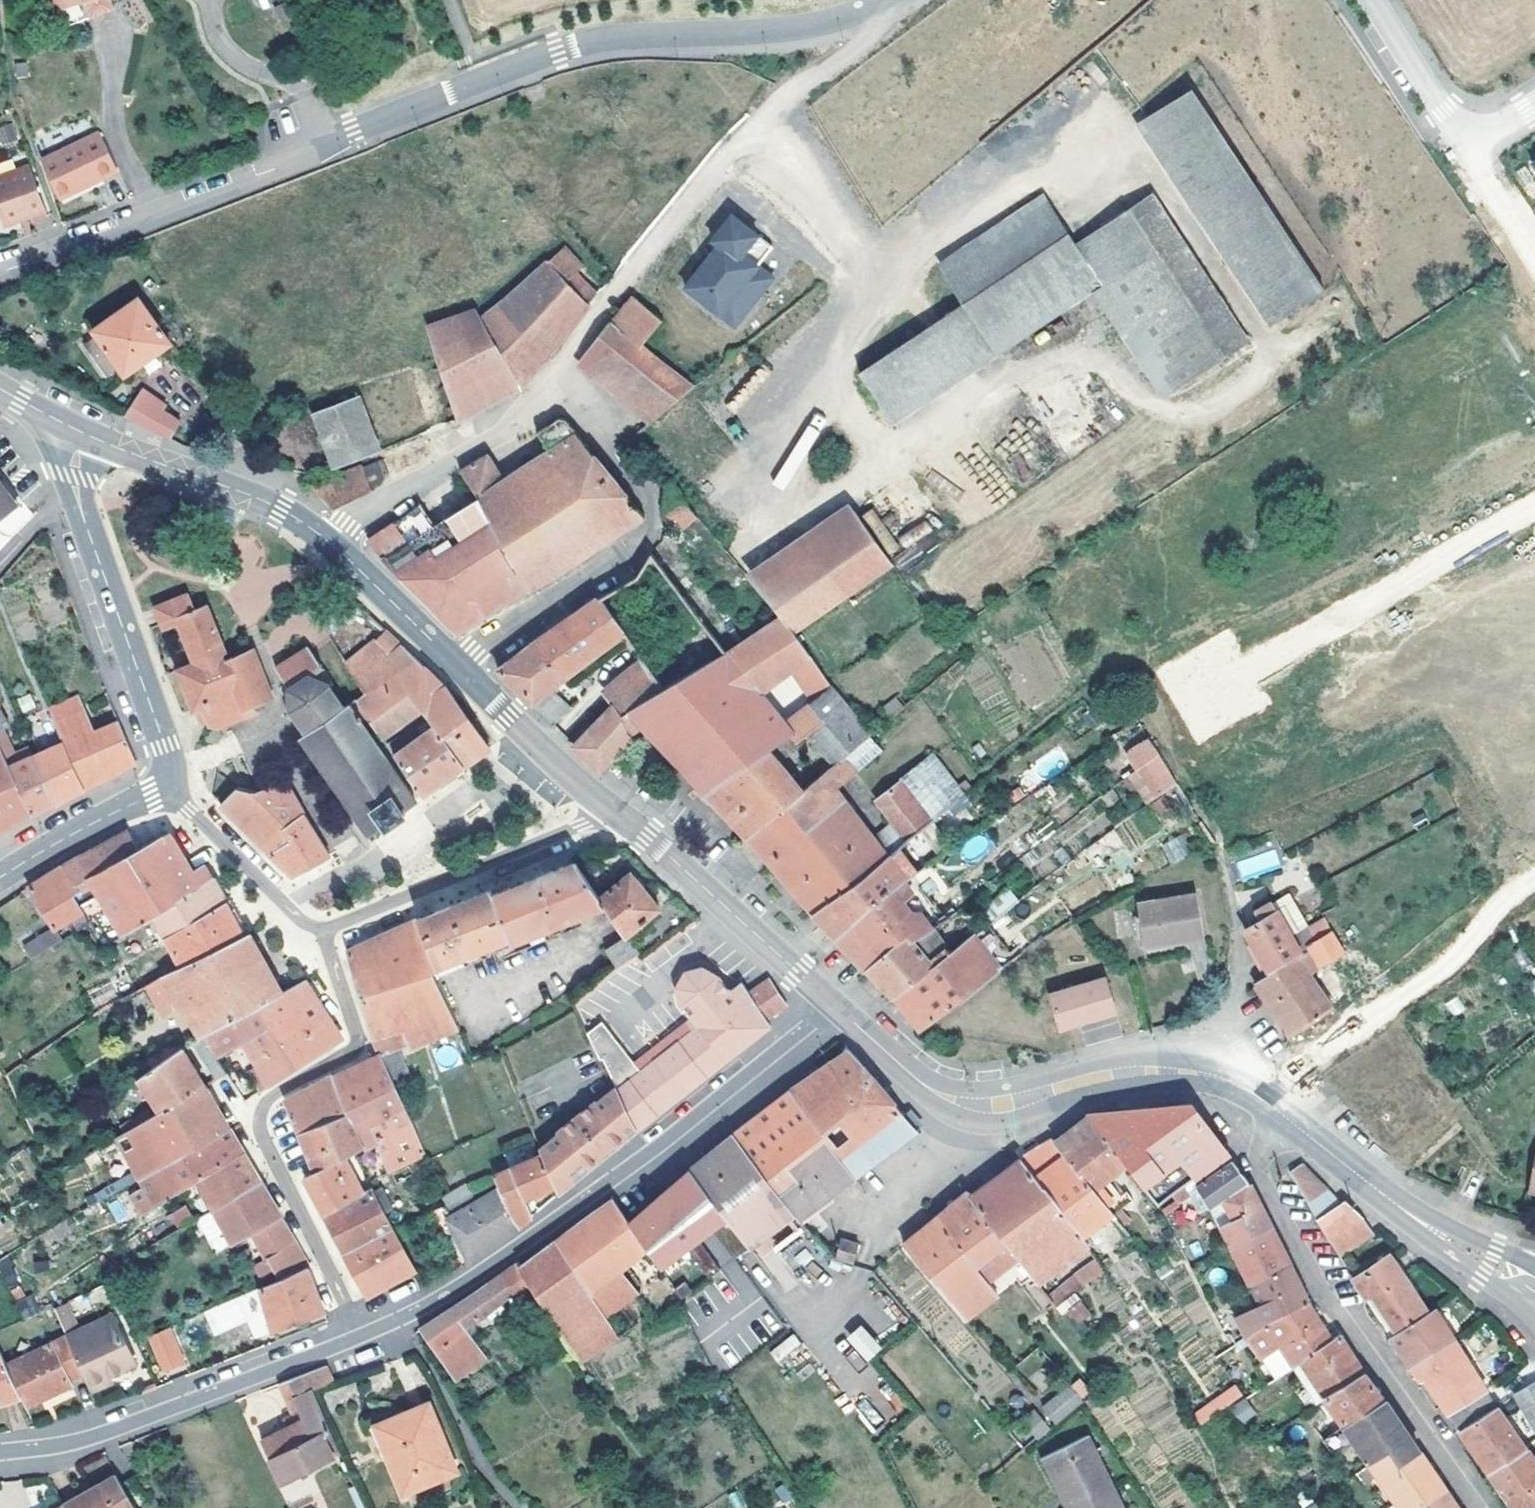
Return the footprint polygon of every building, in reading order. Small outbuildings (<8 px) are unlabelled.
[(58,10),(82,0),(54,0),(58,10)] [(112,7),(109,0),(82,0),(58,10),(64,26),(112,7)] [(1072,12),(1101,44),(1144,3),(1142,0),(1085,0),(1072,12)] [(882,75),(862,92),(873,105),(893,87),(882,75)] [(1325,291),(1192,90),(1150,117),(1282,319),(1325,291)] [(1282,319),(1150,117),(1135,127),(1269,328),(1282,319)] [(81,187),(83,192),(87,190),(124,175),(109,136),(48,160),(61,196),(81,187)] [(32,228),(49,222),(29,172),(0,184),(0,220),(1,220),(6,232),(25,225),(30,224),(32,228)] [(61,196),(63,200),(83,192),(81,187),(61,196)] [(1093,293),(1163,400),(1250,343),(1153,194),(1078,245),(1044,194),(937,265),(962,303),(859,374),(894,425),(1093,293)] [(717,244),(684,286),(734,326),(773,277),(757,265),(772,246),(732,214),(711,240),(717,244)] [(6,232),(8,237),(32,228),(30,224),(25,225),(6,232)] [(480,310),(429,327),(436,349),(459,419),(523,387),(590,304),(569,281),(580,271),(584,268),(565,248),(483,317),(480,310)] [(600,293),(580,271),(569,281),(590,304),(600,293)] [(127,376),(173,344),(140,298),(95,330),(101,339),(120,367),(127,376)] [(662,320),(633,298),(611,325),(641,346),(662,320)] [(641,346),(611,325),(577,367),(646,425),(695,385),(641,346)] [(120,367),(101,339),(88,347),(108,375),(120,367)] [(745,344),(731,356),(738,365),(751,354),(745,344)] [(124,415),(170,438),(177,425),(159,413),(162,407),(136,392),(124,415)] [(335,469),(381,451),(359,395),(321,410),(328,428),(321,430),(335,469)] [(328,428),(321,410),(314,413),(321,430),(328,428)] [(484,457),(461,472),(477,496),(478,498),(528,589),(553,578),(641,519),(563,422),(558,422),(540,434),(552,452),(509,481),(492,458),(484,457)] [(379,463),(314,488),(335,510),(382,485),(384,478),(379,463)] [(19,505),(0,481),(0,519),(19,505)] [(668,489),(666,491),(664,529),(674,522),(682,531),(696,520),(668,489)] [(481,618),(528,589),(478,498),(438,523),(434,526),(422,508),(419,504),(367,542),(459,633),(481,618)] [(783,621),(792,632),(794,632),(891,564),(853,511),(809,540),(801,540),(761,565),(767,574),(754,586),(783,621)] [(905,545),(932,533),(927,522),(900,535),(905,545)] [(663,691),(725,652),(651,553),(638,576),(594,601),(590,604),(538,642),(565,679),(623,636),(649,671),(663,691)] [(273,699),(253,650),(223,660),(220,654),(224,652),(207,605),(195,608),(190,593),(155,606),(163,629),(178,623),(193,664),(177,670),(191,710),(199,708),(201,716),(205,725),(218,726),(218,718),(252,706),(273,699)] [(351,598),(342,604),(368,627),(369,629),(379,623),(351,598)] [(822,678),(792,632),(783,621),(754,636),(725,652),(663,691),(630,712),(644,727),(679,766),(706,794),(770,750),(789,736),(792,734),(784,723),(764,695),(793,674),(805,691),(822,678)] [(357,701),(371,721),(409,693),(423,712),(434,727),(463,767),(468,763),(477,757),(482,754),(488,750),(446,689),(403,646),(379,623),(369,629),(368,627),(337,654),(365,695),(357,701)] [(565,679),(538,642),(498,671),(555,726),(571,707),(552,689),(565,679)] [(415,801),(367,734),(347,706),(344,708),(327,684),(329,681),(306,648),(275,669),(290,692),(290,710),(306,733),(301,737),(358,817),(370,835),(378,831),(384,827),(386,830),(405,816),(403,812),(416,803),(415,801)] [(663,691),(649,671),(612,700),(617,706),(625,715),(630,712),(663,691)] [(870,737),(830,689),(784,723),(792,734),(789,736),(795,743),(805,735),(834,767),(846,757),(870,737)] [(373,730),(381,741),(423,712),(409,693),(371,721),(368,723),(373,730)] [(54,722),(84,709),(77,694),(46,707),(54,722)] [(371,721),(357,701),(356,699),(347,706),(367,734),(373,730),(368,723),(371,721)] [(252,706),(218,718),(218,726),(229,723),(254,713),(252,706)] [(617,706),(576,747),(601,770),(628,743),(629,739),(631,736),(644,727),(630,712),(625,715),(617,706)] [(84,709),(54,722),(62,740),(85,787),(103,777),(137,761),(119,720),(94,730),(84,709)] [(37,751),(31,753),(12,761),(9,753),(13,751),(3,730),(3,727),(7,725),(0,710),(0,749),(32,814),(50,805),(55,802),(37,765),(42,762),(37,751)] [(463,767),(434,727),(403,748),(400,743),(389,750),(422,795),(440,783),(463,767)] [(882,751),(870,737),(846,757),(857,772),(882,751)] [(60,799),(85,787),(62,740),(37,751),(42,762),(37,765),(55,802),(60,799)] [(12,761),(31,753),(27,745),(13,751),(9,753),(12,761)] [(7,827),(32,814),(0,749),(0,830),(7,827)] [(770,750),(706,794),(747,839),(803,793),(770,750)] [(1147,806),(1177,784),(1158,753),(1128,776),(1147,806)] [(835,788),(857,772),(846,757),(834,767),(803,793),(747,839),(753,845),(775,870),(792,889),(814,915),(887,856),(835,788)] [(874,799),(905,840),(963,798),(931,757),(874,799)] [(271,854),(303,814),(288,790),(262,789),(261,793),(237,788),(220,806),(271,854)] [(310,866),(328,856),(327,855),(303,814),(271,854),(293,875),(310,866)] [(139,848),(129,831),(105,845),(66,866),(82,894),(73,900),(81,914),(103,903),(122,936),(155,916),(212,878),(205,864),(191,871),(169,833),(139,848)] [(1172,861),(1188,857),(1182,837),(1166,842),(1172,861)] [(887,856),(814,915),(817,919),(834,938),(925,866),(904,842),(887,856)] [(1235,863),(1241,881),(1281,867),(1275,849),(1235,863)] [(436,917),(453,961),(509,939),(510,942),(603,906),(597,898),(572,862),(493,894),(491,890),(434,913),(436,917)] [(87,925),(81,914),(73,900),(82,894),(66,866),(54,872),(47,877),(31,887),(55,928),(70,920),(76,932),(87,925)] [(864,970),(868,968),(908,934),(913,939),(933,926),(956,912),(957,910),(925,866),(834,938),(843,947),(864,970)] [(630,872),(597,898),(603,906),(626,937),(660,910),(630,872)] [(212,878),(155,916),(182,968),(243,935),(230,911),(212,878)] [(985,913),(990,921),(1017,900),(1009,889),(991,902),(994,907),(985,913)] [(1196,893),(1136,904),(1144,948),(1203,937),(1196,893)] [(1246,933),(1251,942),(1246,945),(1254,959),(1259,956),(1270,973),(1296,957),(1308,950),(1306,946),(1333,930),(1326,917),(1310,926),(1288,893),(1253,915),(1258,924),(1246,931),(1246,933)] [(416,920),(435,968),(453,961),(436,917),(434,913),(416,920)] [(435,968),(416,920),(368,942),(349,950),(375,1042),(394,1035),(403,1032),(409,1046),(458,1028),(435,968)] [(1028,950),(1053,933),(1045,922),(1027,933),(1030,939),(1023,943),(1028,950)] [(893,999),(948,953),(933,926),(913,939),(908,934),(868,968),(874,976),(893,999)] [(23,948),(30,961),(62,940),(55,928),(23,948)] [(1306,946),(1308,950),(1319,966),(1345,950),(1333,930),(1306,946)] [(243,935),(182,968),(136,991),(126,996),(138,1018),(178,994),(204,1038),(263,1003),(281,992),(265,963),(249,932),(243,935)] [(919,1033),(1009,963),(1002,953),(992,959),(973,934),(948,953),(893,999),(899,1007),(919,1033)] [(614,969),(638,955),(626,937),(605,950),(614,969)] [(1259,956),(1254,959),(1258,966),(1265,976),(1270,973),(1259,956)] [(1265,976),(1256,982),(1272,1007),(1290,1036),(1332,1009),(1296,957),(1270,973),(1265,976)] [(658,1046),(641,1059),(637,1055),(605,1021),(591,1034),(587,1037),(598,1060),(602,1058),(617,1086),(639,1129),(683,1096),(682,1094),(770,1026),(749,994),(741,981),(737,983),(728,989),(717,972),(705,963),(698,966),(690,968),(680,987),(685,1001),(696,1013),(667,1038),(663,1034),(654,1042),(658,1046)] [(126,996),(136,991),(126,974),(87,996),(96,1012),(126,996)] [(1104,979),(1050,995),(1061,1030),(1085,1023),(1116,1014),(1104,979)] [(263,1003),(302,1066),(343,1041),(330,1020),(304,980),(281,992),(263,1003)] [(752,992),(768,1019),(786,1005),(770,980),(752,992)] [(248,1066),(262,1090),(265,1088),(302,1066),(263,1003),(204,1038),(216,1057),(245,1039),(258,1060),(248,1066)] [(394,1035),(375,1042),(378,1055),(380,1055),(392,1081),(410,1074),(394,1035)] [(194,1045),(215,1081),(218,1080),(227,1074),(216,1057),(204,1038),(194,1045)] [(827,1141),(840,1155),(873,1128),(851,1100),(872,1079),(866,1070),(848,1049),(817,1072),(789,1093),(827,1141)] [(184,1051),(164,1062),(139,1079),(161,1114),(206,1087),(184,1051)] [(348,1110),(300,1133),(317,1170),(344,1157),(375,1143),(390,1172),(424,1155),(392,1081),(380,1055),(378,1055),(333,1076),(348,1110)] [(348,1110),(333,1076),(286,1100),(300,1133),(348,1110)] [(876,1084),(872,1079),(851,1100),(873,1128),(840,1155),(856,1176),(875,1162),(903,1141),(917,1131),(901,1116),(876,1084)] [(560,1134),(541,1151),(543,1156),(556,1186),(560,1196),(599,1161),(608,1153),(619,1145),(639,1129),(617,1086),(597,1103),(595,1100),(558,1132),(560,1134)] [(140,1178),(229,1129),(226,1124),(206,1087),(161,1114),(119,1140),(140,1178)] [(792,1168),(827,1141),(789,1093),(733,1134),(778,1194),(798,1177),(792,1168)] [(1087,1115),(1088,1117),(1126,1165),(1157,1204),(1226,1153),(1197,1113),(1190,1104),(1087,1115)] [(1064,1157),(1111,1214),(1130,1200),(1124,1192),(1119,1195),(1107,1179),(1126,1165),(1088,1117),(1073,1129),(1053,1144),(1064,1157)] [(196,1181),(212,1209),(231,1198),(219,1177),(249,1161),(243,1152),(229,1129),(140,1178),(145,1186),(129,1195),(142,1215),(196,1181)] [(795,1216),(778,1194),(733,1134),(702,1160),(690,1170),(750,1250),(795,1216)] [(1526,1184),(1534,1185),(1534,1141),(1533,1140),(1526,1184)] [(827,1198),(856,1176),(840,1155),(827,1141),(792,1168),(798,1177),(778,1194),(795,1216),(798,1220),(827,1198)] [(1035,1178),(1081,1238),(1112,1215),(1111,1214),(1064,1157),(1053,1144),(1050,1142),(1027,1156),(1020,1160),(1035,1178)] [(520,1228),(534,1218),(526,1198),(556,1186),(543,1156),(497,1175),(501,1186),(520,1228)] [(344,1157),(317,1170),(304,1176),(325,1215),(364,1193),(344,1157)] [(969,1196),(1006,1244),(1038,1286),(1087,1248),(1081,1238),(1035,1178),(1020,1160),(1014,1165),(969,1196)] [(219,1177),(231,1198),(260,1181),(249,1161),(219,1177)] [(1207,1209),(1222,1199),(1247,1184),(1232,1161),(1195,1188),(1207,1209)] [(1289,1172),(1307,1203),(1327,1190),(1302,1165),(1289,1172)] [(687,1304),(750,1250),(690,1170),(650,1205),(629,1222),(647,1249),(687,1304)] [(231,1198),(212,1209),(232,1246),(251,1235),(266,1261),(268,1259),(279,1278),(306,1266),(308,1266),(279,1214),(260,1181),(231,1198)] [(450,1212),(475,1197),(468,1184),(443,1199),(450,1212)] [(1266,1221),(1247,1184),(1222,1199),(1231,1217),(1220,1225),(1233,1249),(1269,1227),(1266,1221)] [(1526,1184),(1524,1197),(1534,1199),(1534,1185),(1526,1184)] [(99,1192),(118,1223),(129,1216),(111,1185),(99,1192)] [(520,1228),(501,1186),(451,1217),(451,1218),(461,1235),(475,1260),(520,1228)] [(335,1234),(346,1254),(394,1227),(393,1225),(373,1188),(364,1193),(325,1215),(335,1234)] [(1307,1203),(1337,1254),(1370,1237),(1361,1219),(1362,1218),(1346,1199),(1340,1203),(1327,1190),(1307,1203)] [(964,1316),(996,1292),(976,1269),(1006,1244),(969,1196),(966,1192),(954,1201),(901,1245),(964,1316)] [(617,1339),(603,1314),(591,1294),(618,1273),(647,1249),(629,1222),(613,1200),(598,1211),(520,1268),(517,1264),(498,1278),(510,1295),(528,1283),(579,1363),(617,1339)] [(184,1204),(168,1215),(176,1228),(193,1217),(184,1204)] [(1181,1209),(1166,1220),(1172,1230),(1187,1219),(1181,1209)] [(448,1243),(461,1235),(451,1218),(437,1226),(448,1243)] [(416,1270),(394,1227),(346,1254),(369,1297),(396,1281),(416,1270)] [(1269,1227),(1233,1249),(1247,1278),(1241,1281),(1243,1286),(1249,1284),(1288,1264),(1285,1258),(1269,1227)] [(838,1246),(834,1258),(847,1261),(850,1248),(838,1246)] [(1366,1301),(1371,1297),(1402,1275),(1388,1254),(1352,1279),(1366,1301)] [(1056,1309),(1103,1271),(1096,1259),(1047,1298),(1056,1309)] [(1260,1306),(1267,1321),(1307,1299),(1304,1294),(1288,1264),(1249,1284),(1260,1306)] [(279,1278),(246,1292),(259,1337),(323,1314),(314,1288),(306,1266),(279,1278)] [(591,1294),(603,1314),(631,1292),(618,1273),(591,1294)] [(1426,1310),(1402,1275),(1371,1297),(1396,1334),(1428,1314),(1426,1310)] [(443,1315),(418,1331),(455,1381),(484,1359),(465,1331),(482,1318),(484,1321),(489,1318),(486,1314),(510,1295),(498,1278),(443,1315)] [(66,1337),(84,1374),(93,1391),(109,1383),(106,1377),(136,1364),(112,1316),(75,1333),(68,1317),(84,1310),(78,1298),(52,1309),(66,1337)] [(1307,1299),(1267,1321),(1244,1338),(1239,1341),(1242,1345),(1247,1342),(1260,1360),(1275,1349),(1291,1368),(1294,1367),(1332,1340),(1317,1316),(1307,1299)] [(1267,1321),(1260,1306),(1234,1318),(1244,1338),(1267,1321)] [(1435,1311),(1428,1314),(1396,1334),(1390,1338),(1408,1365),(1451,1338),(1435,1311)] [(846,1337),(866,1362),(882,1350),(862,1324),(846,1337)] [(167,1326),(150,1333),(165,1368),(182,1360),(167,1326)] [(769,1351),(779,1364),(803,1346),(793,1333),(769,1351)] [(1332,1340),(1294,1367),(1318,1403),(1324,1399),(1363,1371),(1351,1354),(1339,1336),(1332,1340)] [(66,1337),(5,1365),(20,1396),(25,1407),(70,1386),(68,1382),(84,1374),(66,1337)] [(1473,1399),(1486,1391),(1451,1338),(1408,1365),(1419,1382),(1425,1379),(1460,1431),(1483,1415),(1473,1399)] [(20,1396),(5,1365),(0,1355),(0,1402),(20,1396)] [(262,1441),(282,1483),(333,1457),(323,1436),(332,1431),(314,1391),(333,1382),(326,1366),(280,1384),(294,1414),(301,1411),(305,1421),(262,1441)] [(1343,1426),(1383,1399),(1375,1389),(1363,1371),(1324,1399),(1343,1426)] [(1083,1398),(1070,1382),(1042,1407),(1055,1422),(1083,1398)] [(1193,1414),(1200,1425),(1243,1394),(1236,1383),(1193,1414)] [(1534,1430),(1534,1383),(1514,1395),(1534,1430)] [(1496,1407),(1486,1391),(1473,1399),(1483,1415),(1496,1407)] [(1244,1397),(1230,1409),(1243,1424),(1256,1413),(1244,1397)] [(1406,1433),(1383,1399),(1343,1426),(1368,1464),(1387,1451),(1398,1466),(1419,1452),(1406,1433)] [(379,1427),(405,1492),(456,1471),(429,1406),(379,1427)] [(1496,1407),(1483,1415),(1460,1431),(1489,1473),(1526,1448),(1511,1427),(1497,1406),(1496,1407)] [(1035,1411),(1024,1420),(1037,1435),(1047,1426),(1035,1411)] [(1068,1507),(1111,1486),(1086,1435),(1043,1456),(1068,1507)] [(1526,1448),(1489,1473),(1513,1507),(1531,1507),(1534,1505),(1534,1462),(1526,1448)] [(1368,1464),(1398,1507),(1420,1507),(1446,1491),(1433,1472),(1419,1452),(1398,1466),(1387,1451),(1368,1464)] [(66,1503),(69,1507),(135,1507),(117,1475),(89,1490),(66,1503)] [(132,1475),(123,1480),(136,1504),(145,1499),(132,1475)] [(287,1505),(311,1495),(304,1478),(280,1488),(287,1505)] [(1111,1486),(1068,1507),(1122,1507),(1111,1486)] [(1446,1491),(1420,1507),(1457,1507),(1446,1491)]
